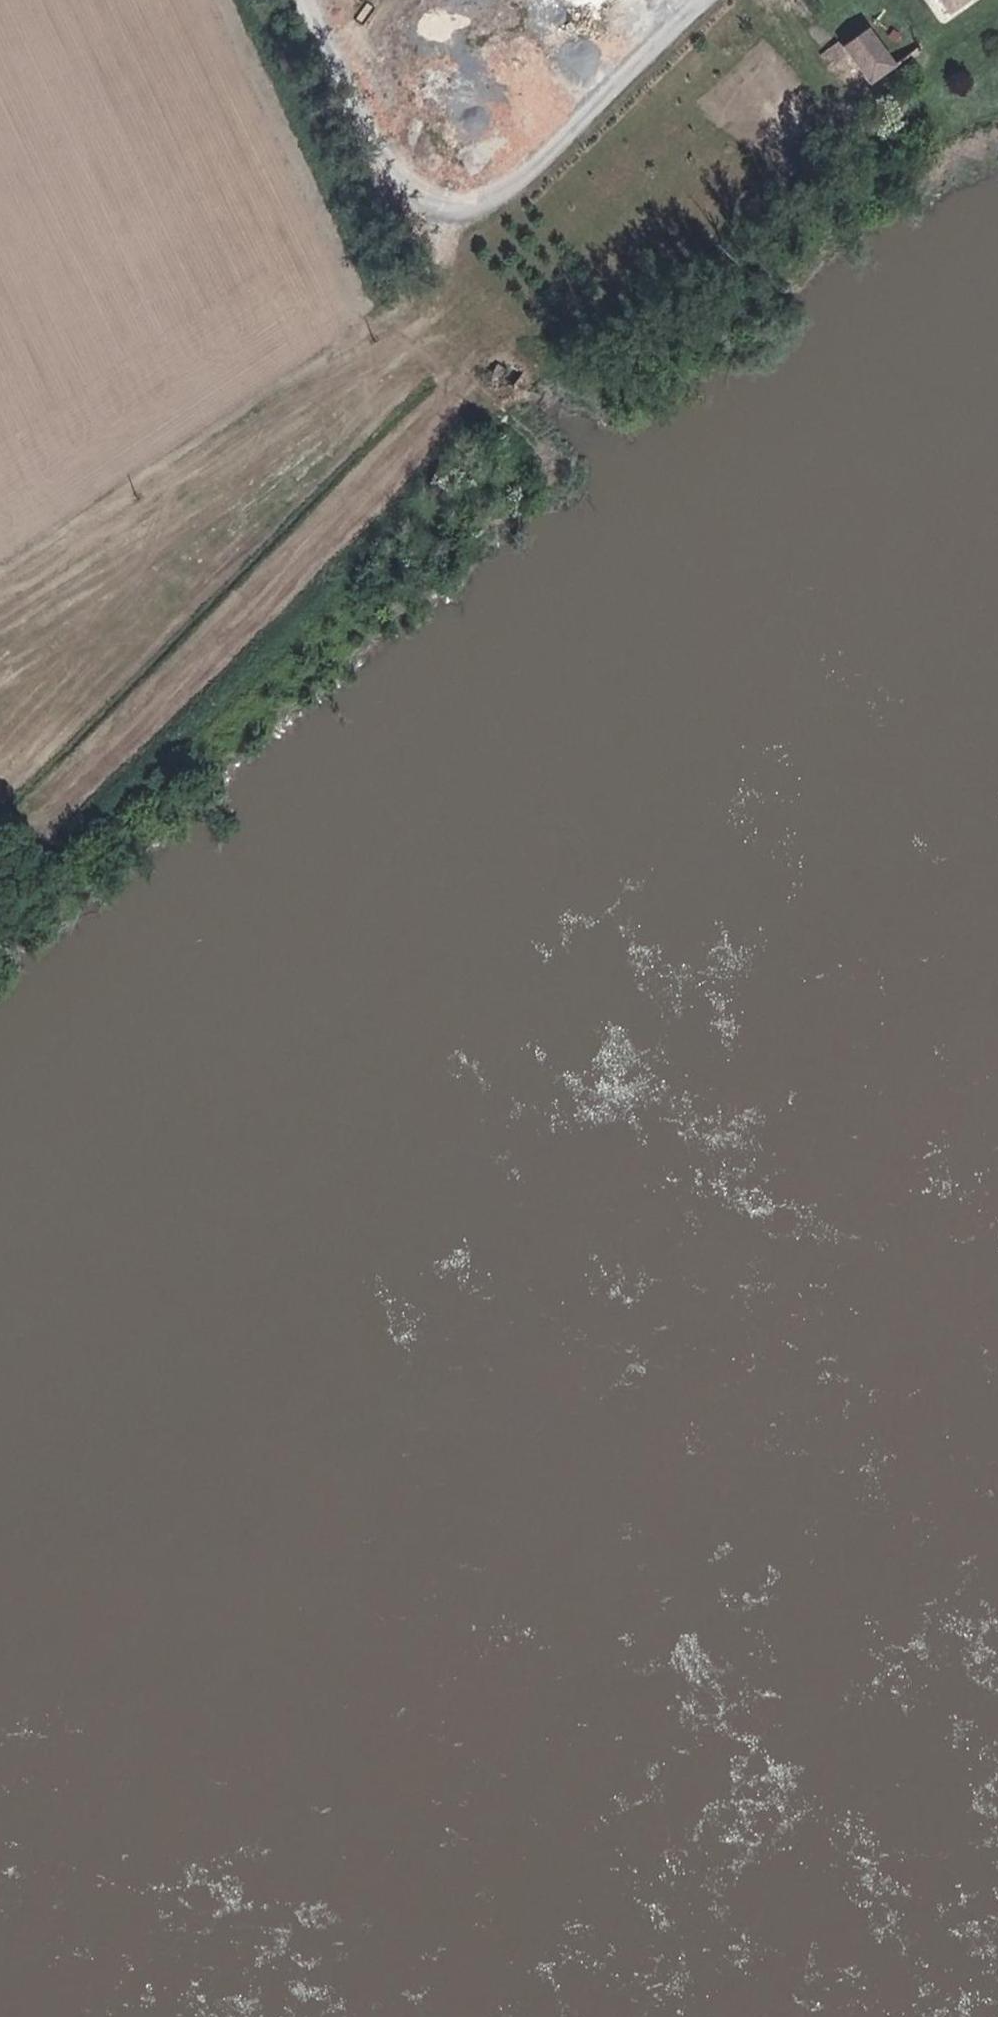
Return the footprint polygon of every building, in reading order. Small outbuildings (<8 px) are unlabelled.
[(972,35),(997,16),(997,0),(947,0),(972,35)] [(889,56),(866,75),(894,111),(918,92),(889,56)]
